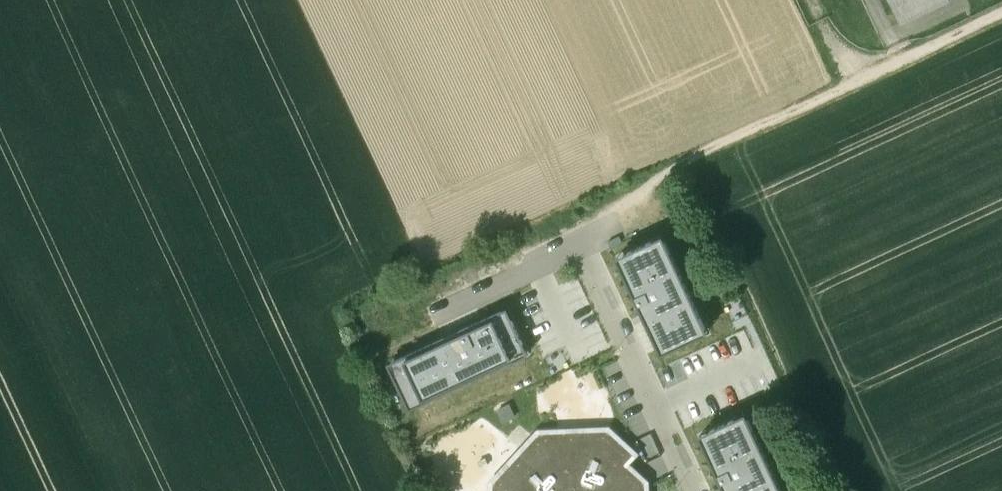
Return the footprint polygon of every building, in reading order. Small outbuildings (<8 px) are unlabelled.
[(616,257),(661,355),(708,333),(663,236),(616,257)] [(388,364),(409,410),(529,354),(507,308),(388,364)] [(724,490),(782,490),(746,414),(699,436),(724,490)] [(646,486),(635,486),(631,478),(635,473),(625,464),(634,454),(607,430),(539,433),(493,484),(493,490),(646,490),(646,486)]
